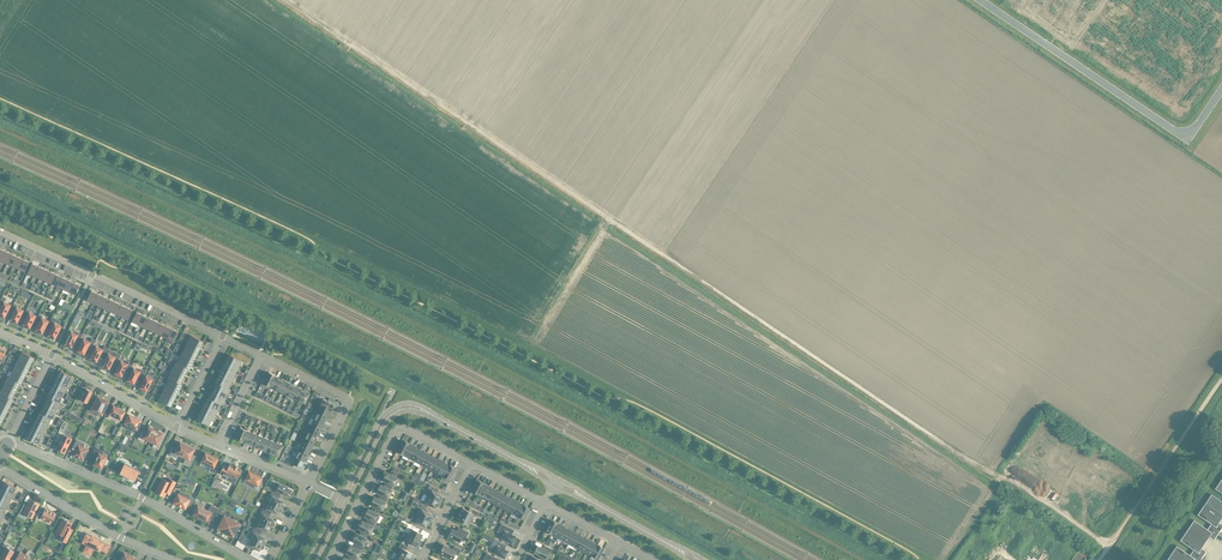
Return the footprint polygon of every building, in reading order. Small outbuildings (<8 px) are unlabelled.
[(5,251),(1,261),(7,263),(11,254),(5,251)] [(13,266),(17,257),(11,254),(7,263),(13,266)] [(19,269),(23,259),(17,257),(13,266),(19,269)] [(19,269),(25,272),(29,262),(23,259),(19,269)] [(32,263),(27,273),(33,276),(38,266),(32,263)] [(38,266),(33,276),(39,278),(44,269),(38,266)] [(44,269),(39,278),(45,281),(50,271),(44,269)] [(45,281),(51,284),(56,274),(50,271),(45,281)] [(51,284),(57,286),(61,277),(56,274),(51,284)] [(67,280),(61,277),(57,286),(63,289),(67,280)] [(67,280),(63,289),(69,292),(73,282),(67,280)] [(79,285),(73,282),(69,292),(75,295),(79,285)] [(87,300),(93,303),(97,293),(91,290),(87,300)] [(103,296),(97,293),(93,303),(98,306),(103,296)] [(104,308),(109,299),(103,296),(98,306),(104,308)] [(1,298),(0,300),(0,306),(1,307),(0,309),(0,317),(2,318),(3,317),(4,317),(11,305),(4,302),(5,300),(1,298)] [(110,311),(115,302),(109,299),(104,308),(110,311)] [(115,302),(110,311),(116,314),(121,304),(115,302)] [(17,305),(13,304),(10,310),(14,312),(10,319),(11,320),(10,321),(15,324),(16,322),(17,323),(23,310),(17,307),(17,305)] [(116,314),(122,317),(126,307),(121,304),(116,314)] [(132,310),(126,307),(122,317),(128,320),(132,310)] [(30,311),(26,309),(23,316),(26,317),(23,325),(24,325),(23,327),(27,329),(28,328),(29,328),(36,316),(29,312),(30,311)] [(136,312),(132,321),(138,324),(142,315),(136,312)] [(43,316),(39,314),(35,321),(39,323),(35,330),(36,331),(36,332),(40,334),(41,333),(42,333),(48,321),(42,318),(43,316)] [(148,317),(142,315),(138,324),(144,327),(148,317)] [(144,327),(149,330),(154,320),(148,317),(144,327)] [(55,321),(51,320),(48,326),(51,328),(48,335),(49,336),(48,337),(53,340),(54,338),(55,339),(61,326),(54,323),(55,321)] [(154,320),(149,330),(155,333),(160,323),(154,320)] [(155,333),(161,335),(166,326),(160,323),(155,333)] [(161,335),(167,338),(171,329),(166,326),(161,335)] [(167,338),(173,341),(178,331),(171,329),(167,338)] [(75,340),(78,342),(82,335),(78,333),(77,334),(71,331),(68,336),(66,339),(64,344),(65,344),(65,346),(69,348),(70,347),(71,347),(75,340)] [(189,341),(200,347),(202,341),(192,336),(189,341)] [(83,339),(77,351),(78,352),(77,353),(82,356),(83,354),(84,355),(87,347),(91,349),(95,340),(91,338),(90,342),(83,339)] [(189,341),(186,346),(197,352),(200,347),(189,341)] [(95,361),(96,362),(100,355),(103,356),(108,348),(104,346),(102,349),(96,346),(89,358),(90,359),(90,361),(94,363),(95,361)] [(197,352),(186,346),(184,351),(183,351),(182,351),(195,357),(197,352)] [(195,357),(182,351),(180,357),(192,363),(195,357)] [(20,357),(31,363),(33,357),(22,352),(20,357)] [(112,362),(116,364),(120,355),(116,353),(115,356),(108,353),(102,366),(103,366),(102,368),(107,370),(108,369),(109,369),(112,362)] [(227,360),(238,366),(241,360),(230,355),(227,360)] [(17,362),(28,368),(31,363),(20,357),(17,362)] [(177,362),(189,369),(192,363),(180,357),(177,362)] [(227,360),(225,365),(235,371),(238,366),(227,360)] [(125,369),(128,371),(132,364),(128,362),(127,364),(121,361),(114,373),(115,374),(115,375),(119,378),(120,376),(121,377),(125,369)] [(15,368),(25,373),(28,368),(17,362),(15,368)] [(174,367),(185,373),(187,368),(189,369),(177,362),(174,367)] [(235,371),(225,365),(222,371),(234,377),(233,376),(235,371)] [(185,373),(174,367),(171,373),(182,378),(185,373)] [(12,373),(23,378),(25,373),(15,368),(12,373)] [(137,377),(141,378),(144,372),(140,370),(140,371),(133,368),(127,380),(128,381),(127,383),(132,385),(133,383),(134,384),(137,377)] [(61,371),(58,376),(69,382),(72,377),(61,371)] [(234,377),(222,371),(219,376),(231,383),(234,377)] [(269,386),(275,375),(269,372),(267,377),(265,376),(264,378),(265,379),(263,383),(269,386)] [(8,377),(20,383),(23,378),(12,373),(10,378),(8,377)] [(171,373),(169,378),(181,384),(180,383),(182,378),(171,373)] [(145,391),(146,391),(150,384),(153,386),(157,379),(153,377),(152,379),(146,375),(139,388),(140,388),(140,390),(144,392),(145,391)] [(269,386),(275,389),(280,379),(275,376),(275,375),(269,386)] [(69,382),(58,376),(55,382),(66,387),(69,382)] [(231,383),(219,376),(216,382),(228,388),(231,383)] [(20,383),(8,377),(6,382),(16,388),(19,383),(20,384),(20,383)] [(181,384),(169,378),(166,384),(178,390),(181,384)] [(280,379),(275,389),(281,392),(286,382),(280,379)] [(16,388),(6,382),(3,387),(14,393),(16,388)] [(64,392),(66,387),(55,382),(53,387),(64,392)] [(228,388),(216,382),(217,383),(215,388),(226,393),(228,388)] [(292,384),(286,382),(281,392),(287,395),(292,384)] [(163,389),(175,396),(178,390),(166,384),(163,389)] [(292,384),(287,395),(293,398),(298,387),(292,384)] [(0,393),(13,399),(13,398),(11,398),(14,393),(3,387),(0,393)] [(50,392),(61,397),(64,392),(53,387),(50,392)] [(298,401),(303,390),(298,387),(293,398),(298,401)] [(212,393),(223,399),(226,393),(215,388),(212,393)] [(87,403),(92,392),(86,389),(84,392),(81,391),(78,398),(87,403)] [(175,396),(163,389),(163,390),(164,390),(162,395),(173,401),(175,396)] [(303,390),(298,401),(304,403),(309,393),(303,390)] [(314,391),(309,401),(313,403),(316,395),(319,396),(320,394),(314,391)] [(50,392),(48,397),(60,403),(59,402),(61,397),(50,392)] [(10,404),(13,399),(0,393),(1,394),(0,396),(0,399),(10,404)] [(223,399),(212,393),(210,398),(208,397),(208,398),(221,404),(223,399)] [(173,401),(162,395),(159,401),(170,406),(173,401)] [(101,406),(105,400),(97,396),(91,410),(102,415),(105,408),(101,406)] [(46,403),(57,408),(60,403),(48,397),(47,397),(49,398),(46,403)] [(208,398),(205,403),(218,410),(221,404),(208,398)] [(0,399),(0,405),(7,409),(10,404),(0,399)] [(319,406),(330,411),(333,404),(323,399),(319,406)] [(55,413),(57,408),(46,403),(44,408),(55,413)] [(218,410),(205,403),(203,409),(215,415),(218,410)] [(121,420),(125,411),(113,405),(109,414),(107,417),(111,419),(112,415),(121,420)] [(317,412),(326,417),(329,411),(330,411),(319,406),(320,406),(317,412)] [(40,412),(52,419),(55,413),(44,408),(41,413),(40,412)] [(215,415),(203,409),(200,414),(211,420),(213,415),(215,416),(215,415)] [(52,419),(40,412),(37,418),(48,423),(51,418),(52,419)] [(314,419),(323,423),(326,417),(317,412),(314,419)] [(211,420),(200,414),(197,420),(208,425),(211,420)] [(137,429),(141,421),(129,415),(125,423),(129,425),(128,429),(135,432),(136,429),(137,429)] [(46,428),(48,423),(37,418),(35,423),(46,428)] [(308,424),(320,430),(323,423),(314,419),(311,425),(308,423),(308,424)] [(43,433),(46,428),(35,423),(32,428),(43,433)] [(305,430),(317,436),(320,430),(308,424),(305,430)] [(150,441),(155,430),(153,429),(153,428),(149,426),(149,427),(148,426),(145,434),(141,432),(137,439),(144,442),(145,439),(150,441)] [(235,439),(242,442),(248,428),(245,427),(244,429),(240,428),(238,432),(237,432),(236,434),(237,435),(235,439)] [(30,433),(40,439),(43,433),(32,428),(30,433)] [(158,441),(162,433),(162,432),(158,430),(158,431),(155,430),(150,441),(154,443),(152,447),(158,450),(162,443),(158,441)] [(305,430),(307,432),(304,438),(314,442),(317,436),(305,430)] [(64,433),(59,431),(55,439),(59,442),(56,448),(64,452),(71,439),(63,435),(64,433)] [(242,441),(248,444),(252,433),(247,431),(242,441)] [(38,444),(40,439),(30,433),(27,438),(38,444)] [(258,436),(252,433),(248,444),(254,446),(258,436)] [(124,434),(120,440),(124,443),(128,436),(124,434)] [(264,438),(258,436),(254,446),(260,449),(264,438)] [(266,451),(270,441),(264,438),(260,449),(266,451)] [(304,438),(301,444),(311,449),(314,442),(304,438)] [(84,444),(76,440),(71,450),(75,451),(73,455),(83,460),(88,450),(83,447),(84,444)] [(270,441),(266,451),(272,454),(276,443),(270,441)] [(403,454),(409,444),(403,441),(397,452),(403,456),(403,454)] [(181,457),(187,446),(180,442),(176,449),(173,447),(170,455),(176,458),(177,455),(181,457)] [(276,443),(272,454),(278,456),(282,446),(276,443)] [(298,450),(307,455),(311,449),(301,444),(298,450)] [(403,454),(409,457),(415,447),(409,444),(403,454)] [(190,456),(194,449),(187,446),(181,457),(185,459),(183,463),(190,467),(195,458),(190,456)] [(97,468),(99,467),(101,468),(106,457),(101,454),(103,451),(95,447),(90,457),(95,459),(92,465),(97,468)] [(415,447),(409,457),(415,460),(420,450),(415,447)] [(295,457),(304,461),(307,455),(298,450),(295,457)] [(420,450),(415,460),(420,463),(426,453),(420,450)] [(214,465),(218,459),(205,453),(204,455),(203,454),(201,458),(202,459),(201,461),(211,466),(209,471),(215,474),(218,467),(214,465)] [(420,463),(426,466),(432,456),(426,453),(420,463)] [(432,456),(426,466),(432,469),(437,459),(432,456)] [(295,457),(291,463),(301,468),(304,461),(295,457)] [(437,473),(443,462),(437,459),(432,469),(437,473)] [(437,473),(443,475),(443,476),(449,465),(443,462),(437,473)] [(129,478),(134,481),(137,475),(144,478),(148,469),(144,467),(142,472),(124,463),(119,473),(124,476),(124,477),(129,480),(129,479),(129,478)] [(238,479),(242,470),(238,468),(238,467),(234,465),(234,466),(230,464),(228,467),(224,465),(219,474),(226,477),(228,474),(238,479)] [(455,468),(449,465),(443,476),(443,475),(442,477),(448,480),(455,468)] [(1074,476),(1088,486),(1100,468),(1097,466),(1095,469),(1091,466),(1085,476),(1080,472),(1079,475),(1076,473),(1074,476)] [(255,484),(253,487),(259,491),(262,484),(259,483),(261,478),(256,475),(257,475),(253,473),(253,474),(248,471),(244,479),(255,484)] [(386,472),(386,473),(385,475),(384,475),(382,478),(383,479),(382,480),(394,486),(398,478),(396,478),(398,474),(391,471),(389,474),(386,472)] [(179,483),(184,485),(185,482),(187,478),(182,475),(179,483)] [(170,494),(176,482),(169,478),(167,482),(162,479),(155,492),(164,497),(167,492),(170,494)] [(483,484),(477,480),(471,491),(477,494),(483,484)] [(2,487),(13,493),(16,488),(5,482),(2,487)] [(388,498),(392,490),(390,490),(392,486),(385,483),(383,486),(380,485),(379,487),(378,487),(376,490),(377,491),(376,492),(388,498)] [(290,495),(292,490),(287,487),(287,488),(279,484),(276,490),(273,488),(271,492),(278,495),(280,492),(287,496),(287,494),(290,495)] [(483,484),(477,494),(483,497),(489,487),(483,484)] [(426,496),(440,503),(442,498),(441,497),(442,495),(435,491),(436,488),(429,485),(428,488),(429,489),(426,496)] [(1081,497),(1087,491),(1081,485),(1075,492),(1081,497)] [(13,493),(2,487),(0,492),(0,493),(11,498),(13,493)] [(494,490),(489,487),(483,497),(489,500),(494,490)] [(494,490),(489,500),(494,503),(500,493),(494,490)] [(282,504),(283,502),(277,498),(278,495),(271,492),(270,495),(272,497),(270,502),(283,509),(285,505),(282,504)] [(8,503),(11,498),(0,493),(0,499),(8,503)] [(500,506),(506,496),(500,493),(494,503),(500,506)] [(173,502),(173,503),(174,503),(184,508),(185,509),(185,508),(187,505),(190,507),(194,498),(189,495),(187,499),(178,494),(173,502)] [(1211,494),(1204,504),(1221,516),(1221,501),(1211,494)] [(374,497),(373,498),(373,499),(372,499),(370,503),(371,503),(370,504),(382,510),(386,503),(384,502),(386,498),(379,495),(377,498),(374,497)] [(1079,495),(1074,509),(1089,514),(1094,500),(1079,495)] [(421,501),(419,504),(426,507),(428,504),(435,508),(436,506),(438,507),(440,503),(426,496),(423,502),(421,500),(421,501)] [(511,499),(506,496),(500,506),(506,509),(511,499)] [(511,499),(506,509),(512,512),(517,502),(511,499)] [(32,518),(39,504),(30,500),(26,507),(23,506),(19,513),(23,515),(23,514),(32,518)] [(283,509),(270,502),(267,508),(264,507),(262,510),(269,514),(271,510),(277,514),(278,512),(281,513),(283,509)] [(523,505),(517,502),(512,512),(517,515),(523,505)] [(424,511),(426,507),(419,504),(417,507),(420,509),(417,515),(430,522),(433,517),(431,517),(432,514),(424,511)] [(1219,533),(1221,527),(1221,524),(1219,522),(1221,517),(1221,516),(1204,504),(1198,514),(1211,523),(1209,526),(1219,533)] [(217,517),(220,510),(211,505),(208,510),(197,505),(193,514),(207,521),(208,518),(213,520),(215,516),(217,517)] [(523,519),(529,508),(523,505),(517,515),(523,519)] [(376,522),(380,515),(378,514),(380,510),(373,507),(371,510),(368,509),(366,511),(364,515),(365,515),(364,516),(376,522)] [(477,516),(479,512),(469,507),(468,511),(462,508),(460,511),(458,516),(456,520),(467,525),(473,514),(477,516)] [(52,523),(56,514),(45,509),(43,513),(40,512),(36,518),(40,520),(41,518),(52,523)] [(274,520),(267,517),(269,514),(262,510),(261,514),(263,515),(260,521),(274,527),(276,523),(273,522),(274,520)] [(487,516),(479,512),(477,516),(481,518),(482,516),(485,517),(484,519),(488,521),(490,518),(487,516)] [(224,515),(217,529),(233,537),(240,523),(224,515)] [(430,522),(417,515),(414,521),(426,527),(427,525),(428,526),(430,522)] [(71,523),(62,519),(56,532),(61,535),(59,539),(66,543),(72,531),(69,530),(69,529),(69,528),(71,523)] [(370,534),(373,527),(372,526),(374,523),(367,519),(365,523),(362,521),(360,524),(360,523),(358,527),(359,527),(358,528),(370,534)] [(551,534),(557,523),(551,520),(545,532),(551,535),(551,534)] [(1194,520),(1187,530),(1205,542),(1209,537),(1214,540),(1219,533),(1209,526),(1207,529),(1194,520)] [(274,527),(260,521),(258,526),(255,525),(253,528),(260,532),(261,529),(268,532),(269,530),(271,531),(274,527)] [(551,534),(557,537),(563,526),(557,523),(551,534)] [(511,544),(515,537),(510,534),(511,533),(513,529),(502,524),(498,532),(502,534),(500,538),(503,539),(503,540),(507,542),(507,541),(511,544)] [(563,540),(568,529),(563,526),(557,537),(563,540)] [(24,534),(11,528),(9,531),(22,538),(24,534)] [(265,538),(258,535),(260,532),(253,528),(251,532),(254,533),(251,539),(264,545),(267,541),(264,540),(265,538)] [(459,542),(462,537),(465,539),(468,532),(460,528),(459,532),(452,529),(451,529),(450,529),(448,533),(449,534),(448,536),(453,539),(453,540),(458,543),(459,541),(459,542)] [(408,535),(419,540),(422,534),(411,529),(409,535),(408,535)] [(574,533),(568,529),(563,540),(568,543),(574,533)] [(1192,552),(1201,558),(1206,551),(1201,548),(1205,542),(1187,530),(1180,540),(1194,549),(1192,552)] [(356,533),(355,534),(354,536),(354,535),(352,539),(352,541),(364,547),(367,539),(366,538),(368,535),(361,531),(359,535),(356,533)] [(574,533),(568,543),(574,546),(580,536),(574,533)] [(105,544),(97,540),(98,539),(92,536),(91,537),(86,534),(86,536),(82,534),(80,539),(83,540),(83,542),(87,544),(85,548),(92,551),(93,547),(99,550),(100,549),(102,550),(105,544)] [(419,540),(408,535),(409,535),(407,534),(404,540),(416,546),(419,540)] [(580,549),(585,539),(580,536),(574,546),(580,549)] [(503,549),(503,548),(504,548),(506,544),(494,538),(490,546),(495,548),(493,553),(496,554),(496,555),(499,557),(500,556),(504,558),(507,551),(503,549)] [(264,545),(251,539),(248,545),(251,546),(250,548),(253,549),(254,547),(259,550),(260,548),(262,550),(264,545)] [(585,552),(591,542),(585,539),(580,549),(585,552)] [(472,542),(468,550),(472,552),(476,544),(472,542)] [(591,555),(597,545),(591,542),(585,552),(591,555)] [(14,551),(6,547),(8,545),(4,543),(0,551),(0,555),(2,556),(0,559),(2,559),(9,559),(14,551)] [(357,559),(361,551),(360,550),(362,547),(354,543),(353,547),(349,545),(348,548),(348,547),(346,551),(346,553),(357,559)] [(402,548),(399,554),(410,559),(411,559),(412,557),(411,556),(412,554),(405,550),(407,546),(401,543),(399,547),(402,548)] [(377,544),(373,551),(378,553),(382,546),(377,544)] [(452,550),(443,545),(439,553),(452,559),(455,554),(458,556),(461,549),(454,546),(452,550)] [(597,545),(591,555),(597,558),(603,548),(597,545)] [(537,546),(533,553),(540,556),(546,559),(549,552),(551,553),(553,550),(545,546),(543,549),(537,546)] [(1201,558),(1192,552),(1190,555),(1176,546),(1170,556),(1176,559),(1200,559),(1201,558)] [(34,554),(28,550),(25,555),(20,552),(17,557),(16,557),(14,559),(31,559),(34,554)]
